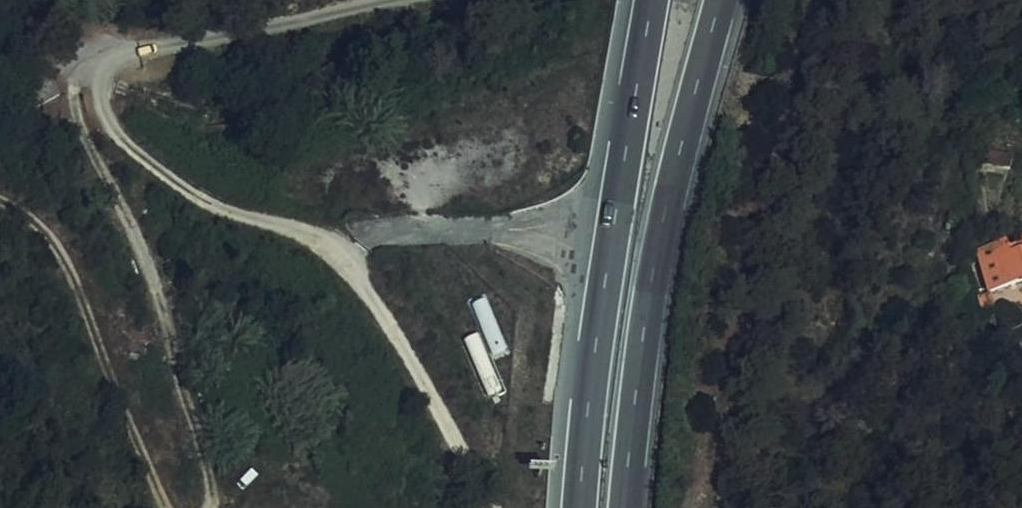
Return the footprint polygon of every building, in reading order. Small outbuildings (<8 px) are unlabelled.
[(953,140),(957,132),(947,131),(945,145),(953,146),(953,140)] [(987,226),(960,232),(971,276),(1003,268),(990,233),(987,226)] [(1003,268),(1017,265),(1021,263),(1021,226),(990,233),(1003,268)] [(960,232),(958,233),(950,243),(969,294),(1010,284),(1003,268),(971,276),(960,232)] [(1003,268),(1010,284),(1021,282),(1017,265),(1003,268)]
